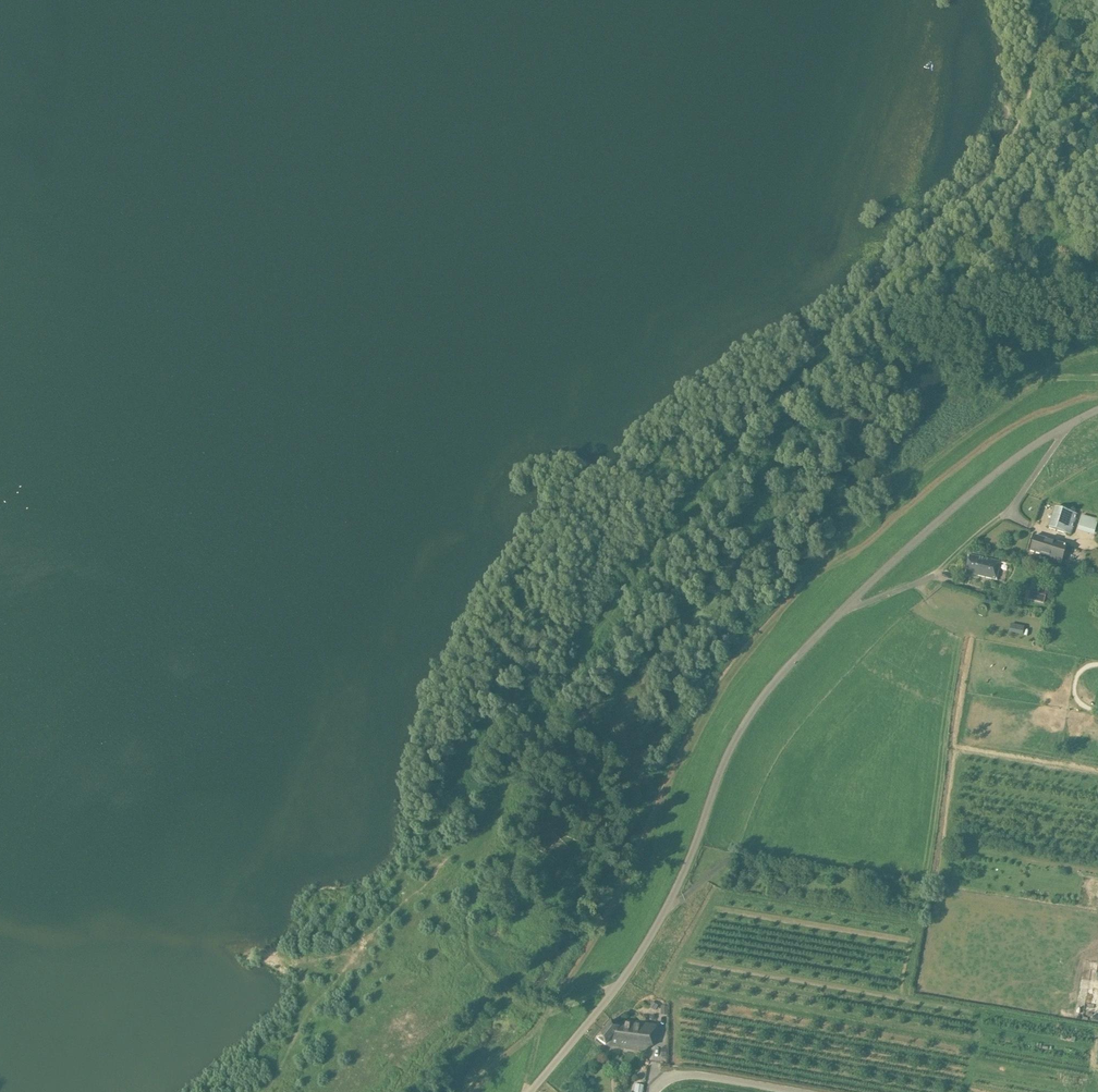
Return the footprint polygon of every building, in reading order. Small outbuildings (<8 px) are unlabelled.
[(1077,514),(1055,506),(1048,528),(1071,535),(1077,514)] [(1097,534),(1097,530),(1097,518),(1084,514),(1080,530),(1097,534)] [(1067,545),(1036,535),(1031,551),(1045,555),(1044,559),(1061,564),(1067,545)] [(1000,562),(970,555),(966,572),(996,579),(1000,562)] [(1028,588),(1025,598),(1044,603),(1047,593),(1028,588)] [(779,885),(778,895),(786,896),(787,887),(779,885)] [(650,1025),(624,1021),(619,1027),(611,1021),(597,1038),(606,1045),(645,1051),(650,1025)]
